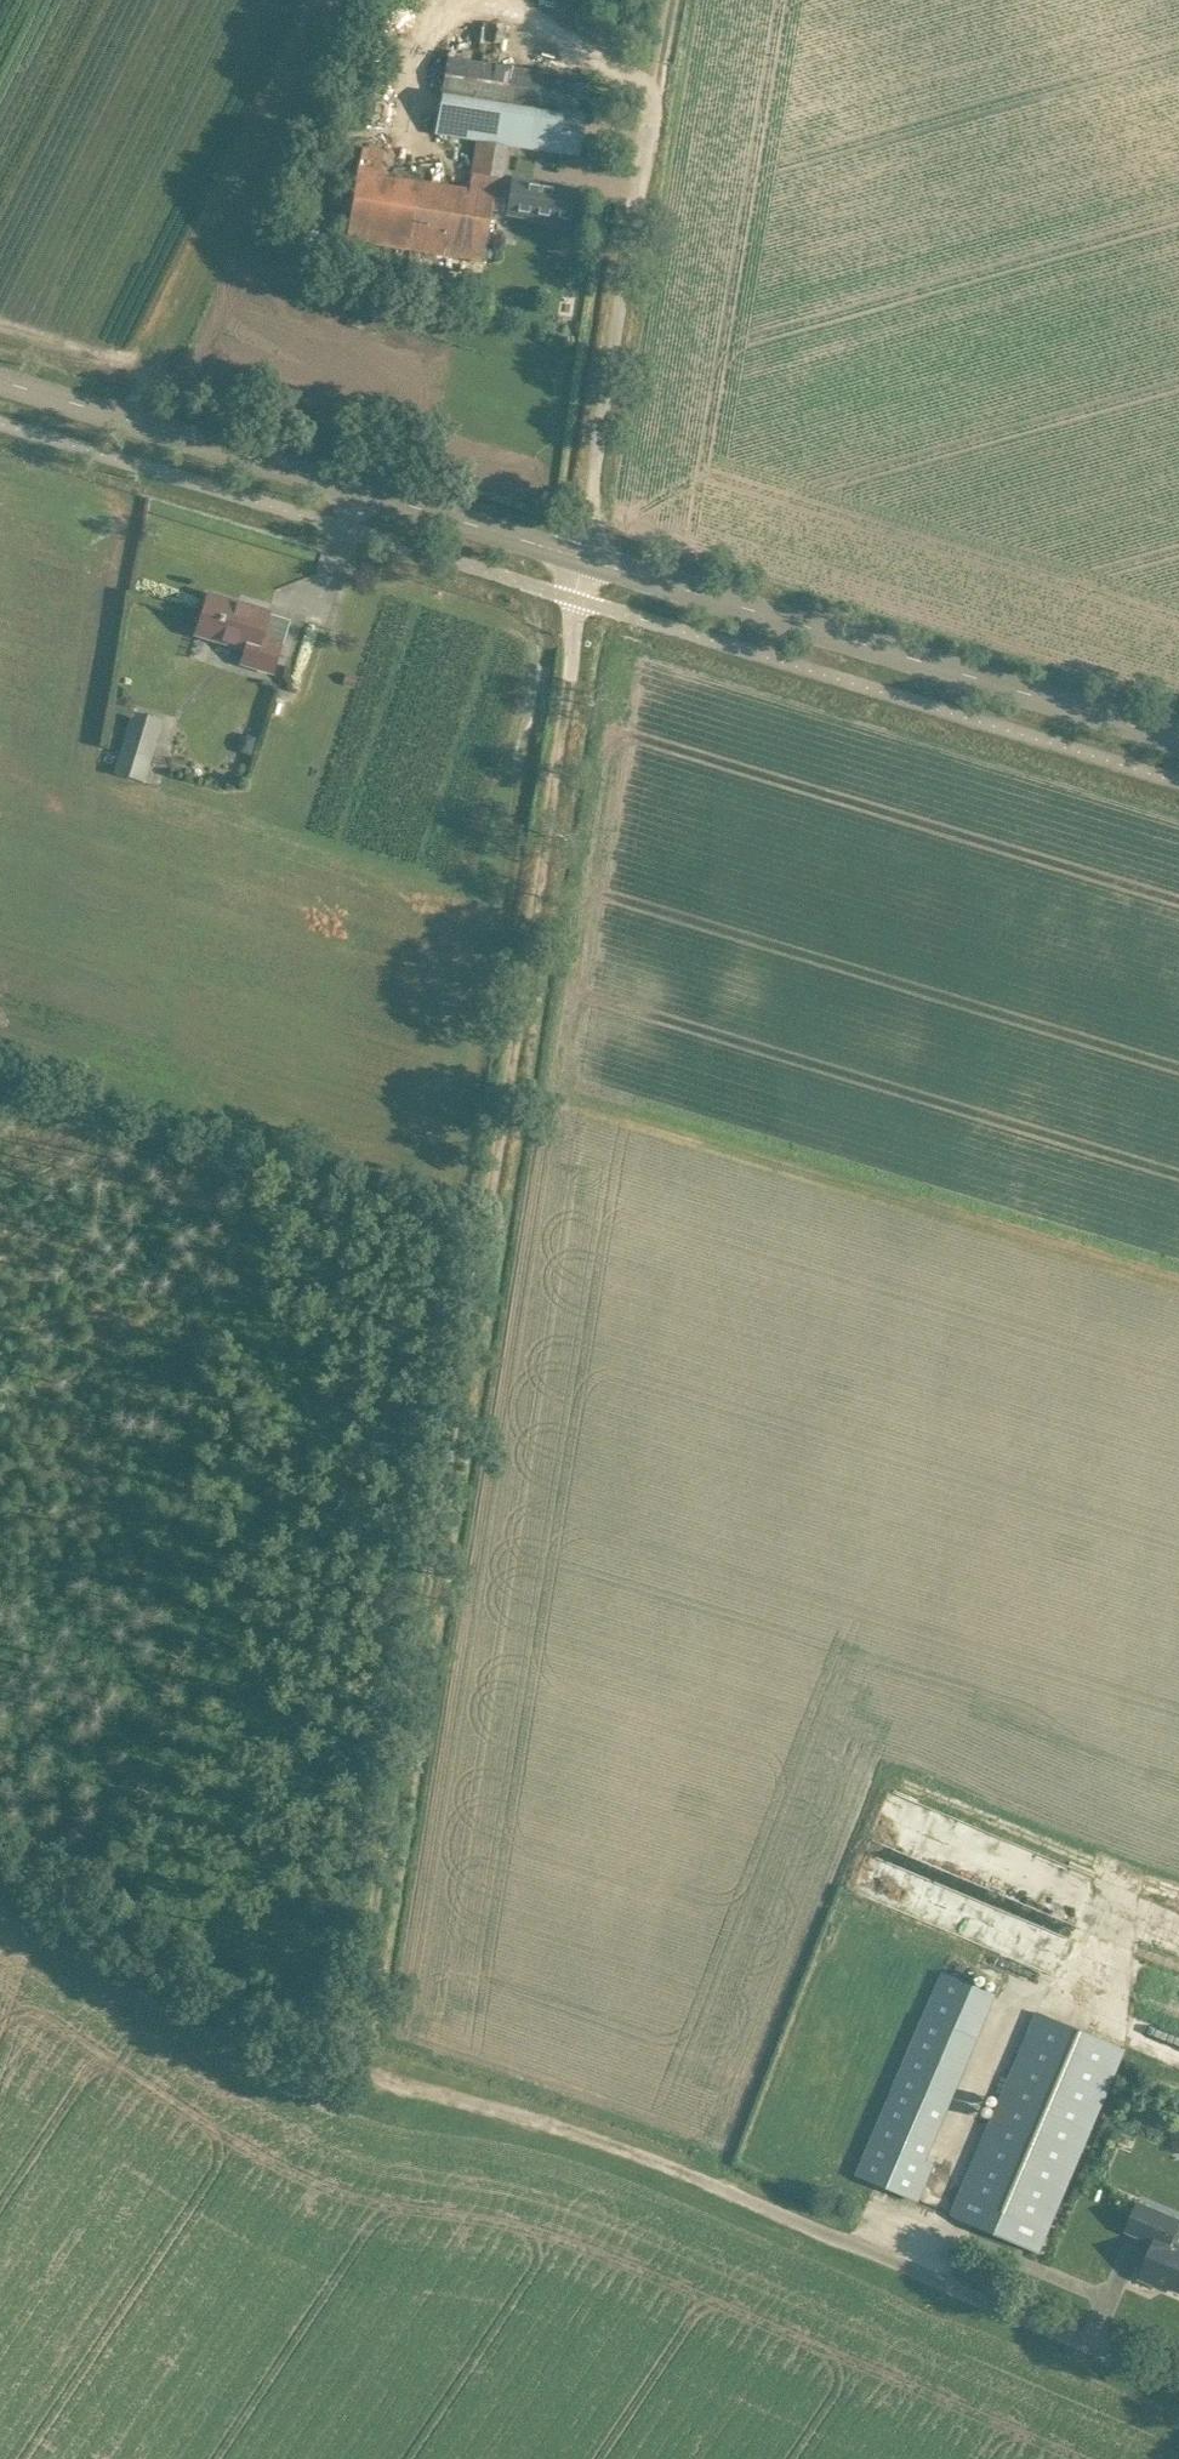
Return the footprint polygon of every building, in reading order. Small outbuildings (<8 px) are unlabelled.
[(448,58),(442,94),(436,134),(553,152),(577,156),(584,116),(562,112),(568,77),(448,58)] [(572,97),(586,99),(588,85),(575,83),(572,97)] [(346,240),(368,244),(483,262),(491,211),(507,214),(548,221),(572,225),(577,191),(553,188),(512,180),(512,181),(472,175),(470,190),(417,182),(380,176),(384,151),(360,147),(346,240)] [(261,638),(269,614),(269,613),(249,607),(247,611),(237,608),(238,603),(208,594),(196,634),(245,649),(241,663),(273,673),(281,644),(261,638)] [(132,712),(113,773),(143,783),(155,746),(148,744),(155,720),(132,712)] [(896,2087),(858,2175),(919,2201),(935,2165),(927,2162),(997,1995),(944,1973),(926,2016),(896,2087)] [(1038,2013),(962,2193),(953,2215),(1039,2252),(1125,2049),(1038,2013)] [(1137,2209),(1127,2231),(1155,2243),(1140,2278),(1158,2286),(1160,2283),(1178,2291),(1178,2246),(1171,2243),(1178,2224),(1178,2221),(1138,2204),(1137,2209)]
